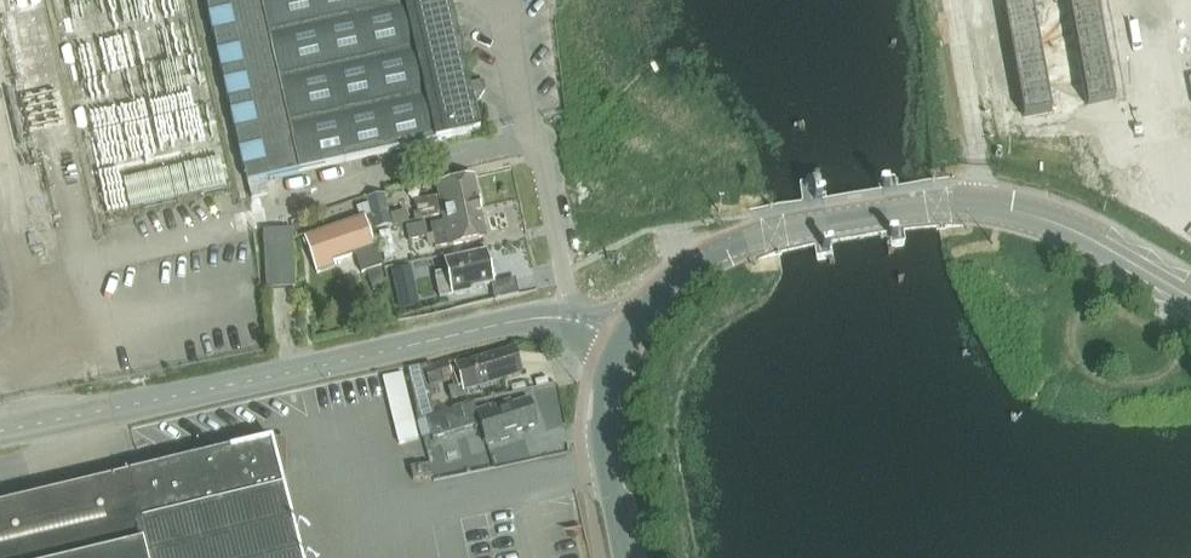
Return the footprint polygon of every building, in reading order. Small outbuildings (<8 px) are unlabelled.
[(476,116),(449,0),(206,0),(248,183),(250,183),(263,180),(479,131),(476,116)] [(1032,0),(1023,0),(1004,4),(1025,116),(1053,111),(1032,0)] [(1098,0),(1068,0),(1089,105),(1117,99),(1098,0)] [(419,221),(442,216),(481,208),(475,177),(436,186),(438,198),(415,203),(419,221)] [(813,192),(820,191),(822,187),(821,181),(818,179),(808,180),(805,183),(806,190),(810,192),(813,192)] [(263,180),(250,183),(254,199),(267,197),(263,180)] [(393,223),(386,192),(370,195),(377,226),(393,223)] [(357,209),(360,219),(305,238),(315,269),(317,275),(337,268),(335,262),(355,255),(362,275),(368,273),(375,294),(389,289),(382,268),(384,267),(366,198),(355,202),(357,209)] [(430,251),(449,247),(449,248),(488,240),(481,208),(442,216),(444,223),(431,226),(433,237),(430,238),(427,223),(408,227),(411,240),(428,237),(430,251)] [(294,230),(264,231),(266,290),(296,288),(294,230)] [(440,299),(453,296),(453,297),(470,293),(473,290),(493,285),(486,253),(446,262),(449,276),(444,277),(443,273),(435,275),(440,299)] [(414,287),(395,291),(399,310),(418,306),(414,287)] [(457,366),(460,378),(465,393),(481,388),(486,390),(491,388),(494,384),(521,375),(513,348),(457,366)] [(408,369),(419,420),(431,417),(430,411),(425,412),(424,408),(428,408),(426,395),(427,395),(426,390),(455,381),(452,370),(457,368),(455,357),(433,364),(408,369)] [(511,399),(479,410),(477,404),(429,418),(436,442),(481,428),(487,447),(514,438),(513,434),(539,426),(530,399),(513,404),(511,399)] [(284,488),(284,441),(272,441),(0,507),(0,557),(302,557),(284,488)] [(433,477),(430,464),(411,468),(413,481),(433,477)]
